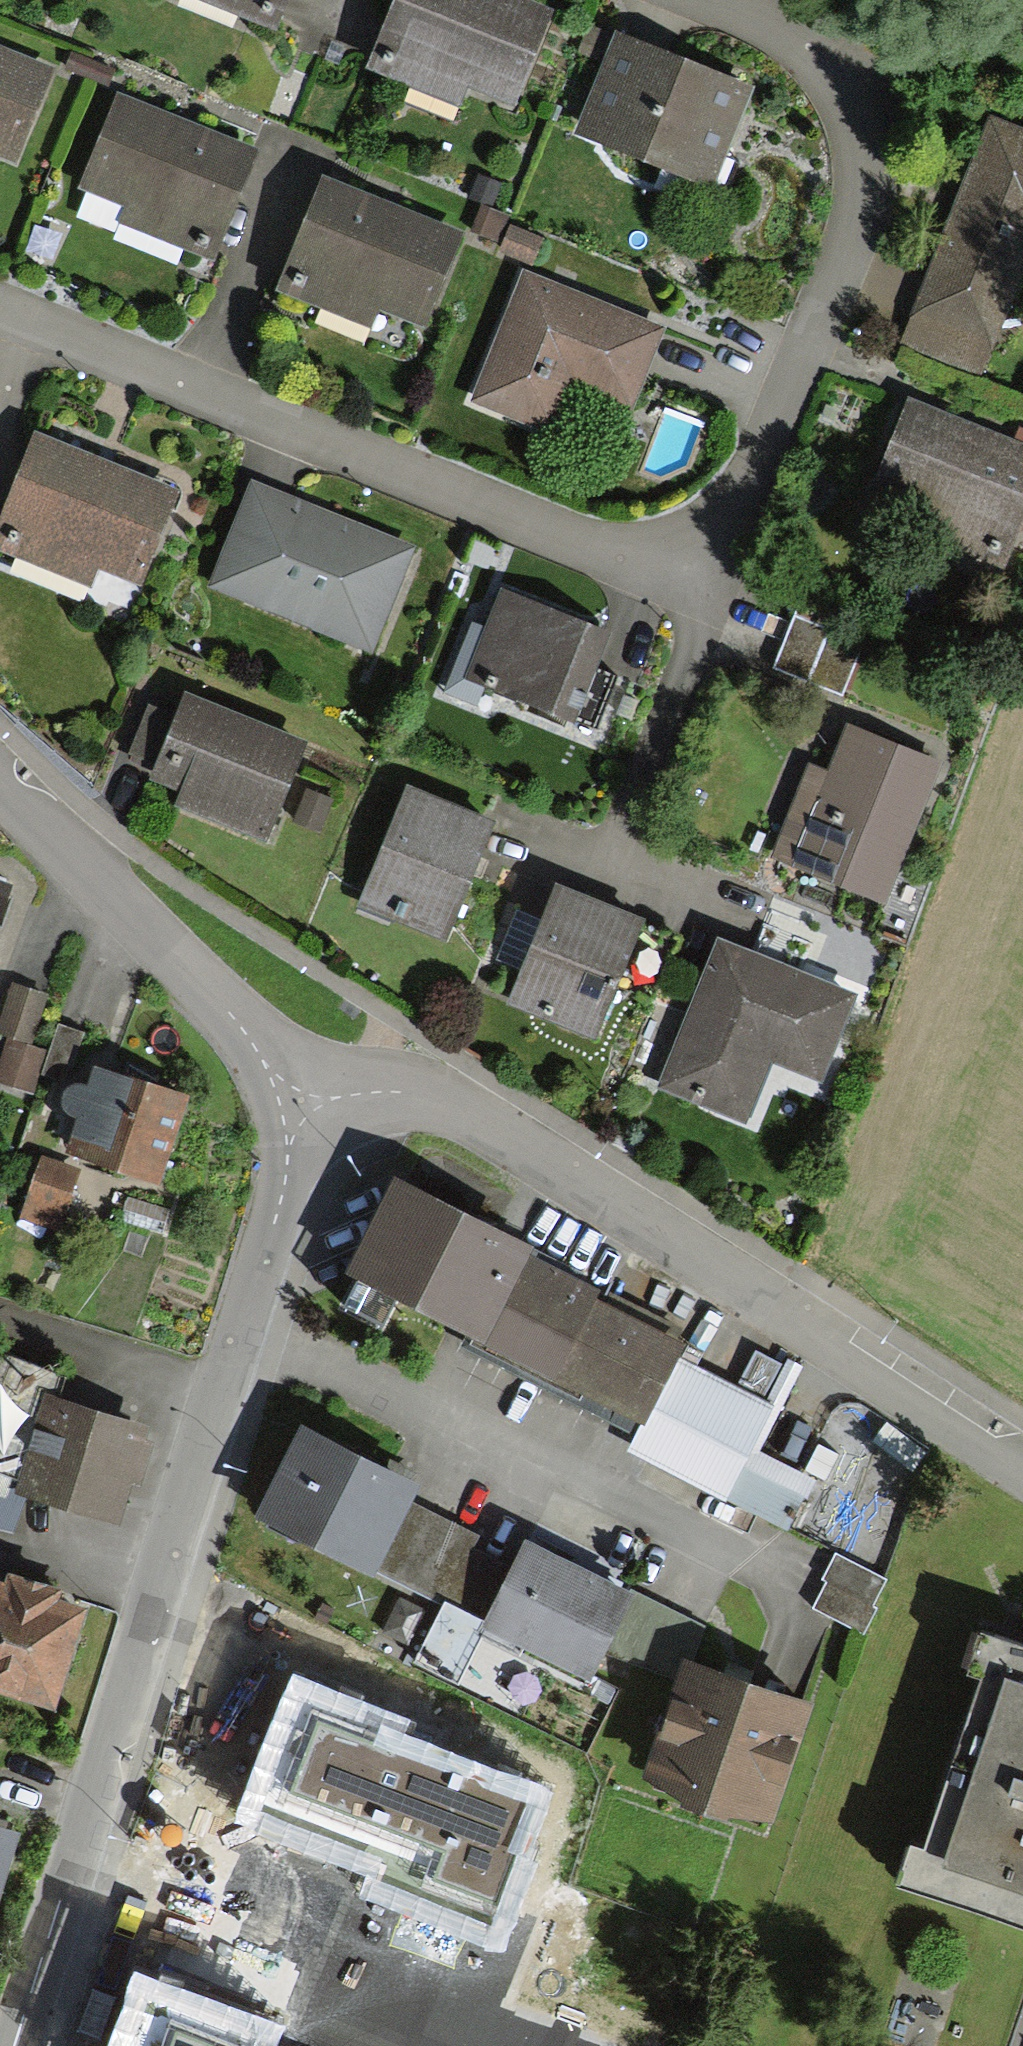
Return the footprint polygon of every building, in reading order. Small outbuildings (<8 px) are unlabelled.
[(272,27),(283,0),(206,0),(272,27)] [(502,0),(407,0),(377,78),(454,108),(465,82),(510,100),(543,16),(502,0)] [(744,95),(623,42),(585,128),(707,180),(744,95)] [(0,56),(0,153),(14,159),(47,75),(0,56)] [(252,152),(122,100),(87,187),(134,206),(128,221),(210,254),(252,152)] [(996,128),(914,347),(979,371),(1022,254),(1022,138),(996,128)] [(504,188),(481,178),(472,198),(494,208),(504,188)] [(421,324),(459,236),(329,181),(282,289),(366,325),(375,305),(421,324)] [(480,211),(471,234),(494,244),(503,221),(480,211)] [(528,268),(541,243),(517,229),(503,255),(528,268)] [(653,332),(530,280),(478,404),(544,432),(565,382),(622,405),(653,332)] [(914,411),(885,482),(970,516),(957,547),(1001,565),(1022,509),(1022,455),(914,411)] [(139,575),(171,498),(44,445),(1,547),(82,581),(93,556),(139,575)] [(214,587),(368,648),(407,551),(254,489),(214,587)] [(507,596),(472,681),(568,720),(603,635),(507,596)] [(263,837),(300,746),(190,700),(181,722),(152,710),(133,756),(165,769),(155,792),(263,837)] [(881,901),(935,765),(852,732),(831,783),(811,775),(777,860),(881,901)] [(328,804),(310,797),(298,825),(316,833),(328,804)] [(412,797),(367,908),(439,938),(485,826),(412,797)] [(0,894),(0,945),(18,901),(0,894)] [(641,929),(560,896),(517,1002),(598,1035),(641,929)] [(848,1003),(726,953),(670,1090),(739,1118),(764,1057),(817,1078),(848,1003)] [(25,1094),(39,1058),(22,1051),(41,1003),(15,993),(0,1030),(0,1038),(10,1042),(0,1066),(0,1084),(25,1094)] [(93,1073),(64,1150),(151,1182),(180,1105),(93,1073)] [(26,1220),(54,1230),(73,1178),(44,1168),(26,1220)] [(533,1248),(393,1178),(345,1274),(485,1345),(529,1256),(533,1248)] [(599,1291),(529,1256),(485,1345),(641,1423),(645,1425),(679,1359),(684,1347),(594,1302),(599,1291)] [(117,1514),(145,1436),(53,1402),(60,1381),(0,1359),(0,1472),(117,1514)] [(773,1407),(679,1359),(645,1425),(641,1423),(626,1452),(725,1502),(773,1407)] [(304,1438),(268,1519),(483,1615),(506,1564),(466,1546),(470,1538),(403,1508),(412,1487),(304,1438)] [(694,1631),(531,1542),(486,1625),(589,1681),(611,1642),(671,1674),(694,1631)] [(886,1578),(837,1557),(813,1612),(861,1634),(886,1578)] [(55,1703),(86,1612),(0,1583),(0,1684),(55,1703)] [(1022,1935),(1022,1654),(965,1634),(950,1677),(965,1682),(907,1851),(897,1848),(884,1888),(1022,1935)] [(691,1670),(656,1775),(774,1814),(809,1708),(691,1670)] [(410,1722),(293,1676),(234,1824),(372,1879),(364,1899),(499,1952),(534,1863),(527,1860),(553,1794),(404,1736),(410,1722)] [(12,1833),(0,1829),(0,1867),(12,1833)] [(135,1973),(107,2045),(275,2045),(282,2029),(135,1973)]
